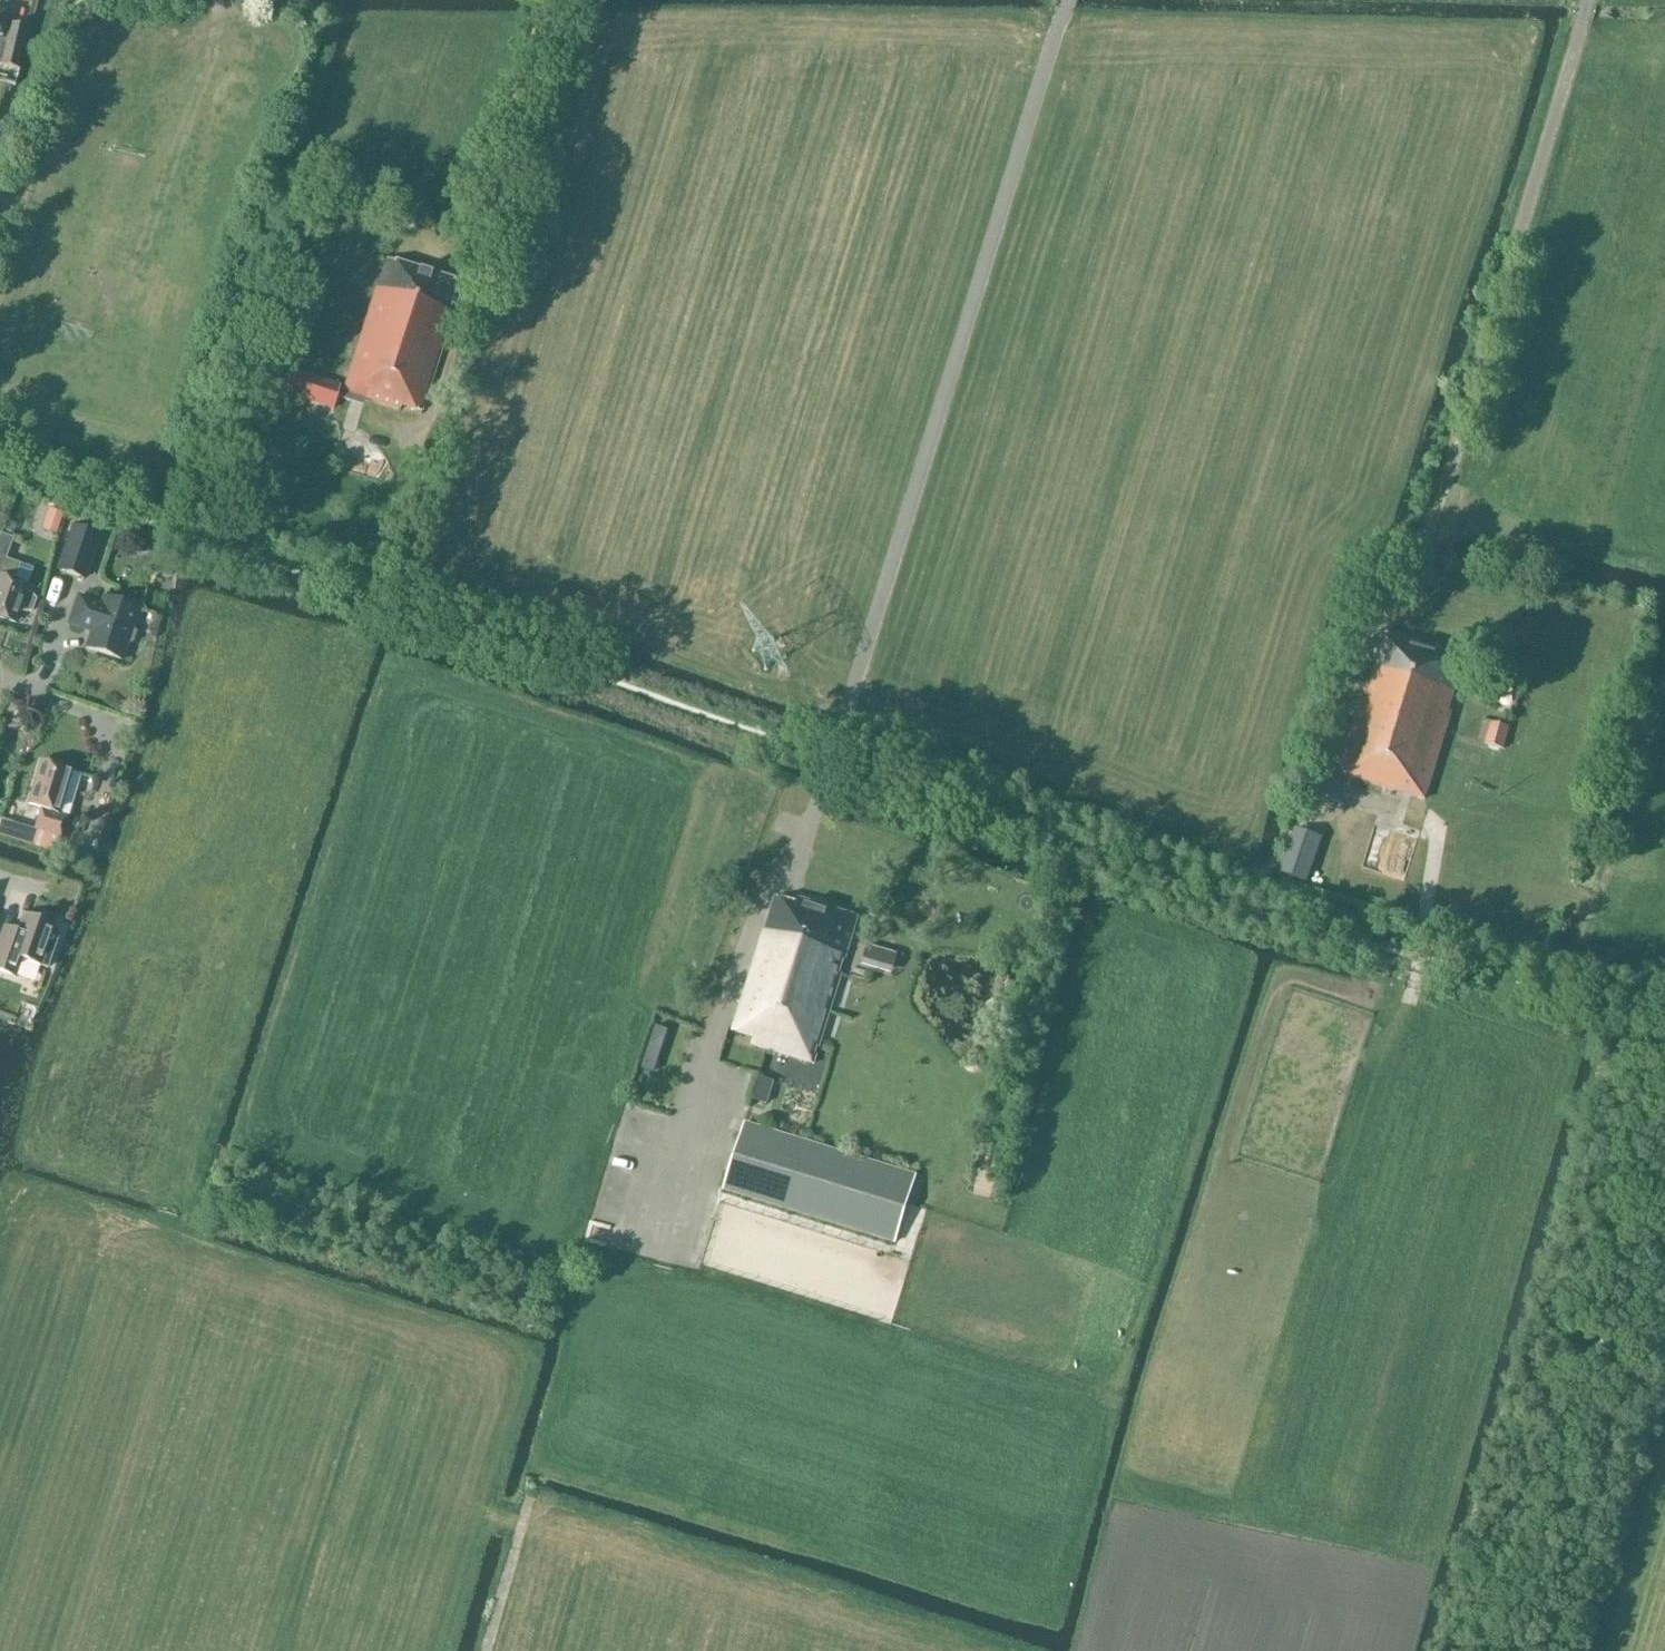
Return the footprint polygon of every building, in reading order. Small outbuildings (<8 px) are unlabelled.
[(26,29),(7,25),(10,12),(0,10),(0,66),(16,70),(26,29)] [(462,284),(385,259),(344,389),(340,388),(340,387),(289,371),(282,394),(333,410),(337,398),(350,402),(352,395),(400,410),(402,406),(421,412),(453,314),(449,312),(451,305),(455,306),(462,284)] [(101,535),(71,525),(56,570),(86,581),(101,535)] [(27,587),(14,582),(20,565),(6,560),(13,540),(1,535),(0,537),(0,619),(14,624),(18,611),(26,613),(32,612),(36,602),(36,601),(32,596),(24,594),(27,587)] [(104,595),(102,601),(74,592),(64,621),(92,630),(86,647),(119,658),(137,606),(104,595)] [(1462,662),(1385,638),(1369,688),(1365,686),(1338,773),(1419,798),(1417,802),(1423,804),(1451,713),(1447,711),(1462,662)] [(1485,744),(1503,749),(1509,727),(1491,722),(1485,744)] [(67,817),(59,814),(71,773),(41,763),(29,805),(41,809),(35,830),(60,838),(67,817)] [(1281,873),(1307,882),(1322,838),(1296,829),(1281,873)] [(775,898),(764,935),(844,960),(857,918),(798,900),(796,905),(775,898)] [(55,926),(24,915),(14,944),(0,939),(0,940),(0,972),(6,974),(13,957),(41,967),(55,926)] [(844,960),(764,935),(737,1020),(732,1019),(725,1042),(761,1053),(763,1047),(812,1062),(844,960)] [(643,1068),(654,1072),(668,1032),(657,1028),(643,1068)] [(916,1177),(745,1124),(724,1189),(895,1242),(916,1177)]
